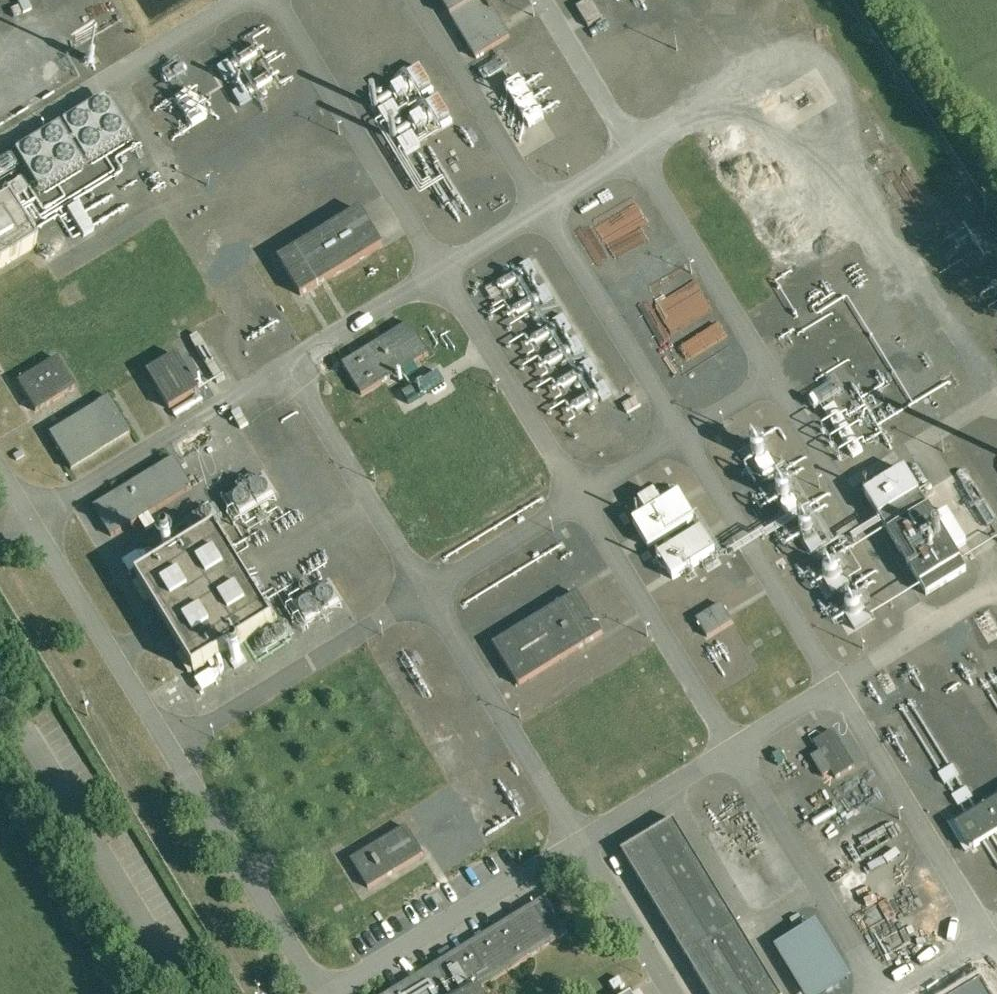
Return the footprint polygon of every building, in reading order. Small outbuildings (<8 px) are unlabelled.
[(473,59),(511,37),(489,0),(439,0),(473,59)] [(602,18),(592,0),(587,0),(576,6),(588,26),(602,18)] [(253,43),(215,67),(240,104),(277,80),(253,43)] [(456,123),(439,93),(424,102),(418,91),(432,83),(421,65),(366,96),(400,155),(456,123)] [(504,86),(530,126),(545,116),(519,76),(504,86)] [(160,107),(179,135),(207,115),(187,88),(160,107)] [(636,199),(592,220),(606,247),(612,244),(629,279),(667,260),(636,199)] [(1,200),(0,201),(0,269),(31,250),(1,200)] [(354,205),(275,255),(299,294),(378,244),(354,205)] [(488,318),(516,303),(512,295),(524,288),(516,273),(492,286),(488,279),(472,288),(488,318)] [(670,333),(713,312),(697,280),(654,301),(670,333)] [(543,285),(532,295),(541,305),(552,295),(543,285)] [(409,323),(343,362),(362,395),(428,355),(409,323)] [(54,351),(15,374),(31,403),(71,380),(54,351)] [(179,352),(146,370),(165,405),(198,387),(179,352)] [(439,372),(418,381),(422,392),(444,383),(439,372)] [(817,408),(843,390),(835,379),(809,397),(817,408)] [(110,385),(45,422),(67,468),(131,426),(110,385)] [(761,437),(738,448),(754,481),(777,469),(761,437)] [(174,447),(92,497),(113,531),(194,485),(174,447)] [(908,468),(866,492),(926,595),(968,571),(908,468)] [(233,519),(278,500),(268,477),(223,496),(233,519)] [(672,579),(718,552),(682,490),(663,501),(656,489),(640,499),(648,513),(633,521),(651,551),(655,549),(672,579)] [(191,524),(137,558),(136,557),(128,562),(136,576),(199,537),(191,524)] [(219,534),(142,580),(198,673),(275,627),(219,534)] [(834,593),(847,584),(833,563),(820,572),(834,593)] [(343,608),(331,577),(288,594),(300,625),(343,608)] [(578,592),(493,642),(516,682),(601,631),(578,592)] [(696,617),(707,637),(733,622),(722,603),(696,617)] [(813,740),(819,752),(812,756),(824,780),(853,766),(835,730),(813,740)] [(996,833),(996,795),(948,823),(965,852),(996,833)] [(621,856),(705,993),(781,993),(674,820),(621,856)] [(408,830),(353,862),(369,888),(423,856),(408,830)] [(468,979),(563,922),(545,892),(375,993),(477,993),(468,979)] [(803,993),(827,993),(852,980),(818,920),(775,944),(803,993)]
